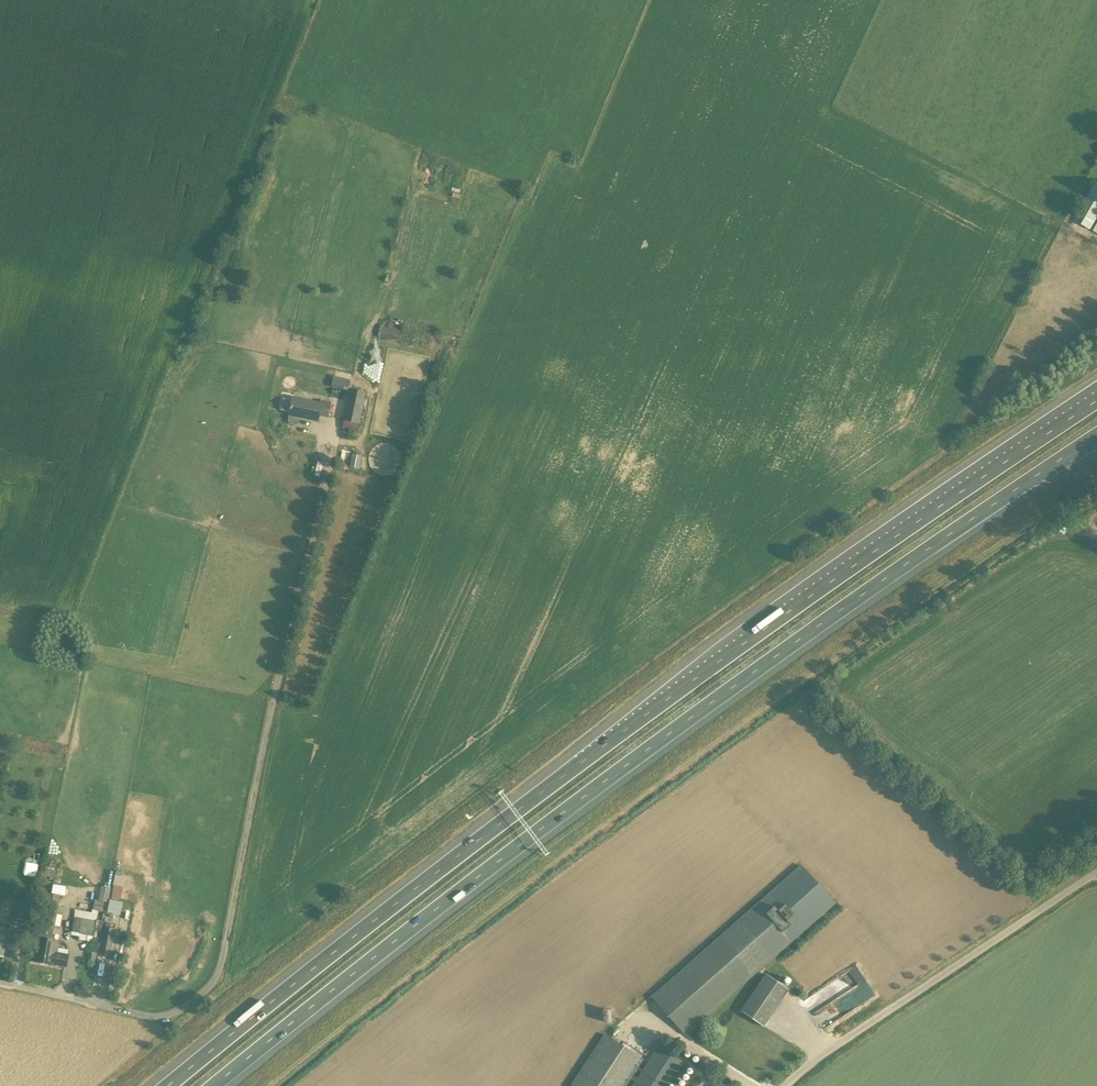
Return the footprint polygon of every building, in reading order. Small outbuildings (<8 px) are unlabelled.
[(1094,185),(1073,219),(1090,229),(1096,218),(1096,187),(1094,185)] [(378,337),(399,341),(402,329),(380,325),(378,337)] [(330,385),(346,389),(349,379),(332,375),(330,385)] [(359,424),(366,392),(350,389),(343,421),(359,424)] [(289,415),(290,415),(288,420),(289,422),(291,424),(295,425),(297,424),(299,422),(300,417),(317,421),(319,416),(328,418),(331,403),(320,400),(319,404),(292,398),(289,415)] [(349,467),(359,468),(361,455),(351,453),(349,467)] [(108,902),(111,888),(101,886),(98,900),(108,902)] [(40,926),(54,929),(60,896),(46,893),(40,926)] [(657,989),(650,995),(684,1033),(790,941),(756,902),(657,989)] [(10,920),(23,923),(26,908),(13,905),(10,920)] [(94,930),(101,932),(104,921),(96,920),(98,914),(75,910),(72,932),(79,933),(78,940),(94,943),(96,934),(93,934),(94,930)] [(106,922),(100,953),(110,955),(115,929),(110,928),(111,923),(106,922)] [(8,930),(8,928),(0,927),(0,956),(3,956),(6,941),(13,942),(14,936),(15,936),(16,931),(8,930)] [(59,943),(37,938),(36,947),(37,947),(34,961),(54,965),(67,967),(69,955),(56,952),(56,951),(57,951),(59,943)] [(844,991),(865,980),(858,968),(834,981),(836,985),(840,982),(844,991)] [(765,973),(740,1011),(763,1027),(789,989),(765,973)] [(603,1034),(571,1085),(624,1085),(641,1059),(606,1036),(603,1034)] [(684,1063),(658,1046),(631,1085),(669,1085),(684,1063)]
